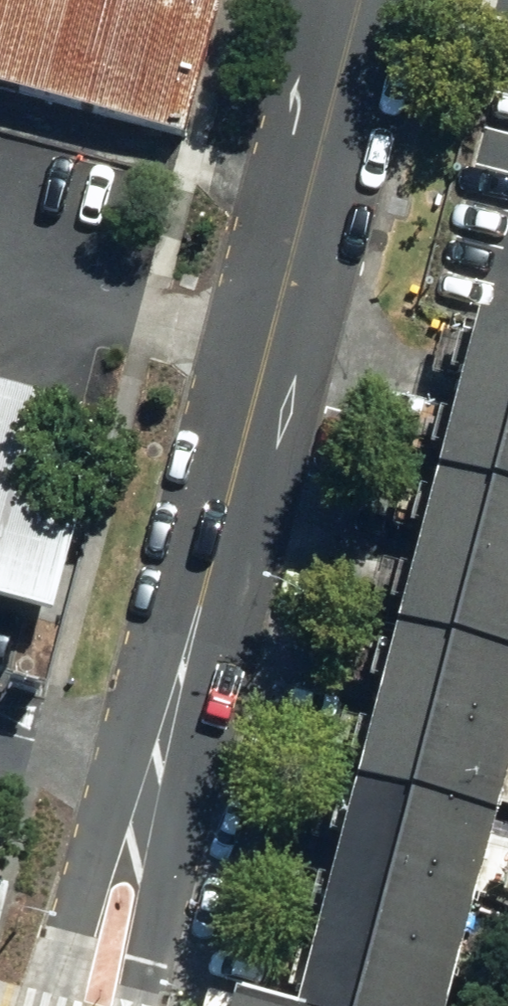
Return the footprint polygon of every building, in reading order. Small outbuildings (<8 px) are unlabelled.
[(182,139),(220,0),(0,0),(0,93),(182,139)] [(466,405),(507,415),(507,330),(488,325),(466,405)] [(84,522),(15,503),(43,395),(0,384),(0,614),(25,621),(57,625),(84,522)] [(466,405),(446,486),(507,502),(507,415),(466,405)] [(446,486),(427,561),(507,583),(507,502),(446,486)] [(427,561),(405,642),(507,668),(507,583),(427,561)] [(405,642),(386,716),(507,747),(507,668),(405,642)] [(507,806),(507,747),(386,716),(365,797),(502,831),(507,806)] [(502,831),(365,797),(346,872),(481,907),(502,831)] [(481,907),(346,872),(326,948),(462,983),(481,907)] [(462,983),(326,948),(312,1005),(456,1005),(462,983)]
